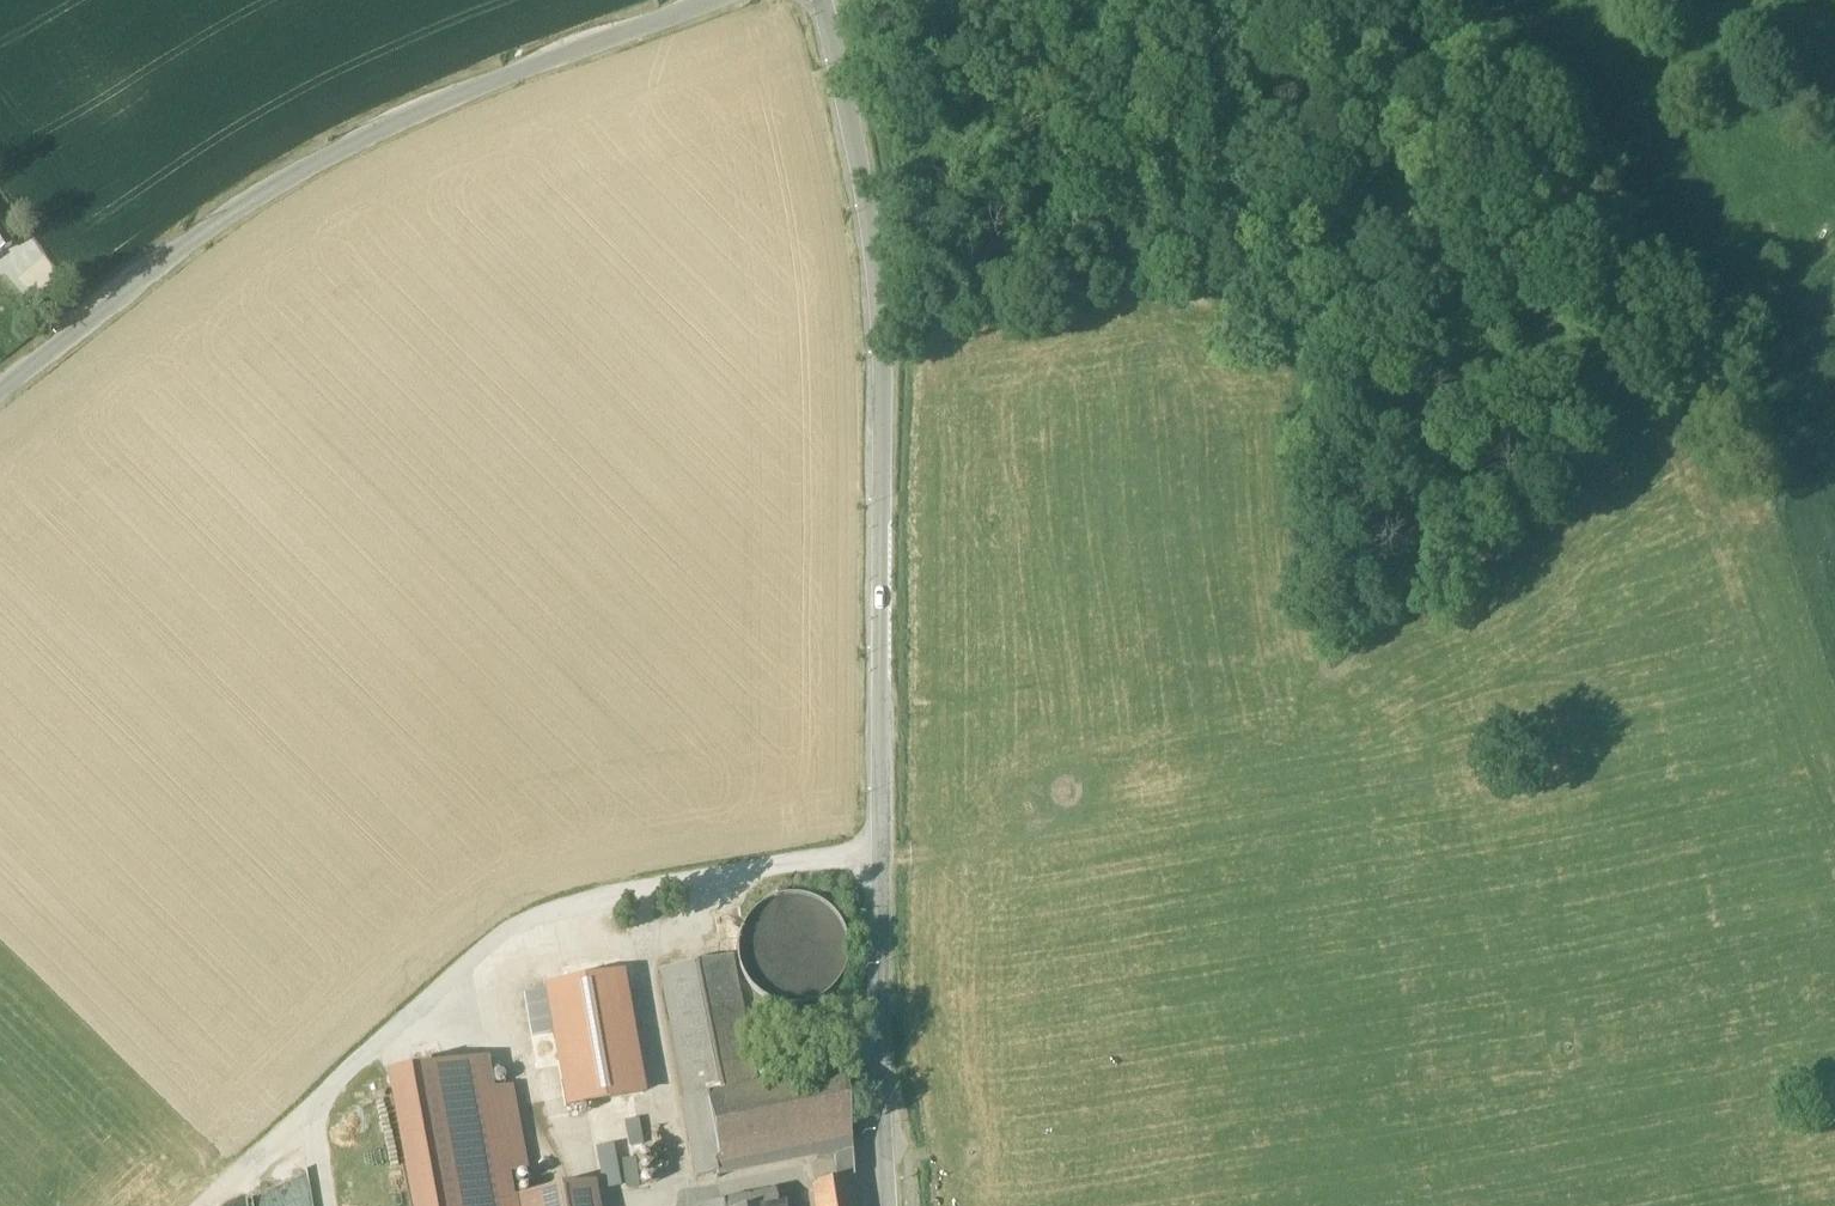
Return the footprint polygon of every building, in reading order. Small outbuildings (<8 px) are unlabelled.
[(10,246),(0,229),(0,252),(10,246)] [(799,1004),(813,1001),(826,993),(837,982),(844,968),(847,953),(845,938),(839,924),(830,912),(817,903),(803,899),(787,898),(772,902),(759,910),(749,921),(742,934),(739,949),(741,964),(747,978),(756,990),(769,999),(783,1004),(799,1004)] [(732,956),(662,970),(688,1100),(706,1097),(758,1086),(732,956)] [(618,968),(543,986),(566,1109),(645,1096),(618,968)] [(489,1062),(412,1076),(435,1205),(514,1205),(489,1062)] [(758,1086),(706,1097),(719,1161),(816,1141),(833,1138),(850,1134),(845,1069),(758,1086)] [(688,1100),(683,1101),(696,1178),(716,1175),(713,1162),(719,1161),(706,1097),(688,1100)] [(850,1134),(833,1138),(834,1157),(851,1156),(850,1134)] [(833,1138),(816,1141),(818,1159),(834,1157),(833,1138)] [(597,1147),(600,1190),(642,1187),(640,1157),(621,1158),(621,1146),(597,1147)] [(812,1185),(816,1205),(858,1205),(854,1178),(812,1185)] [(513,1198),(515,1205),(579,1205),(575,1187),(513,1198)]
